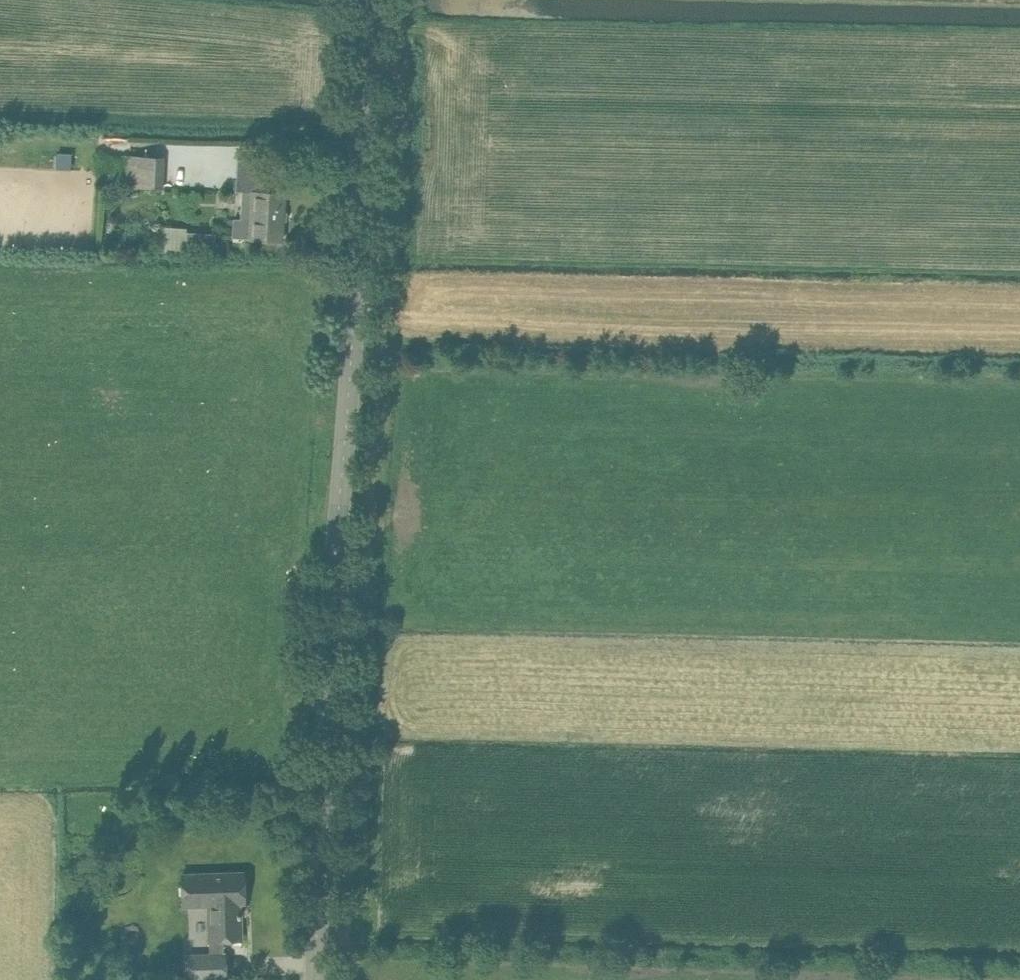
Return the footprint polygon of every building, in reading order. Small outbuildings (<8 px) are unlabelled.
[(130,182),(130,186),(162,187),(163,153),(131,152),(131,155),(111,155),(111,182),(130,182)] [(284,194),(264,193),(252,192),(251,220),(234,219),(232,238),(282,240),(284,194)] [(187,232),(186,249),(214,250),(215,234),(187,232)] [(235,873),(215,873),(181,875),(182,907),(208,906),(210,954),(186,955),(187,978),(205,979),(225,978),(225,954),(224,954),(223,940),(241,939),(240,904),(244,904),(244,882),(243,882),(243,883),(235,883),(235,873)]
